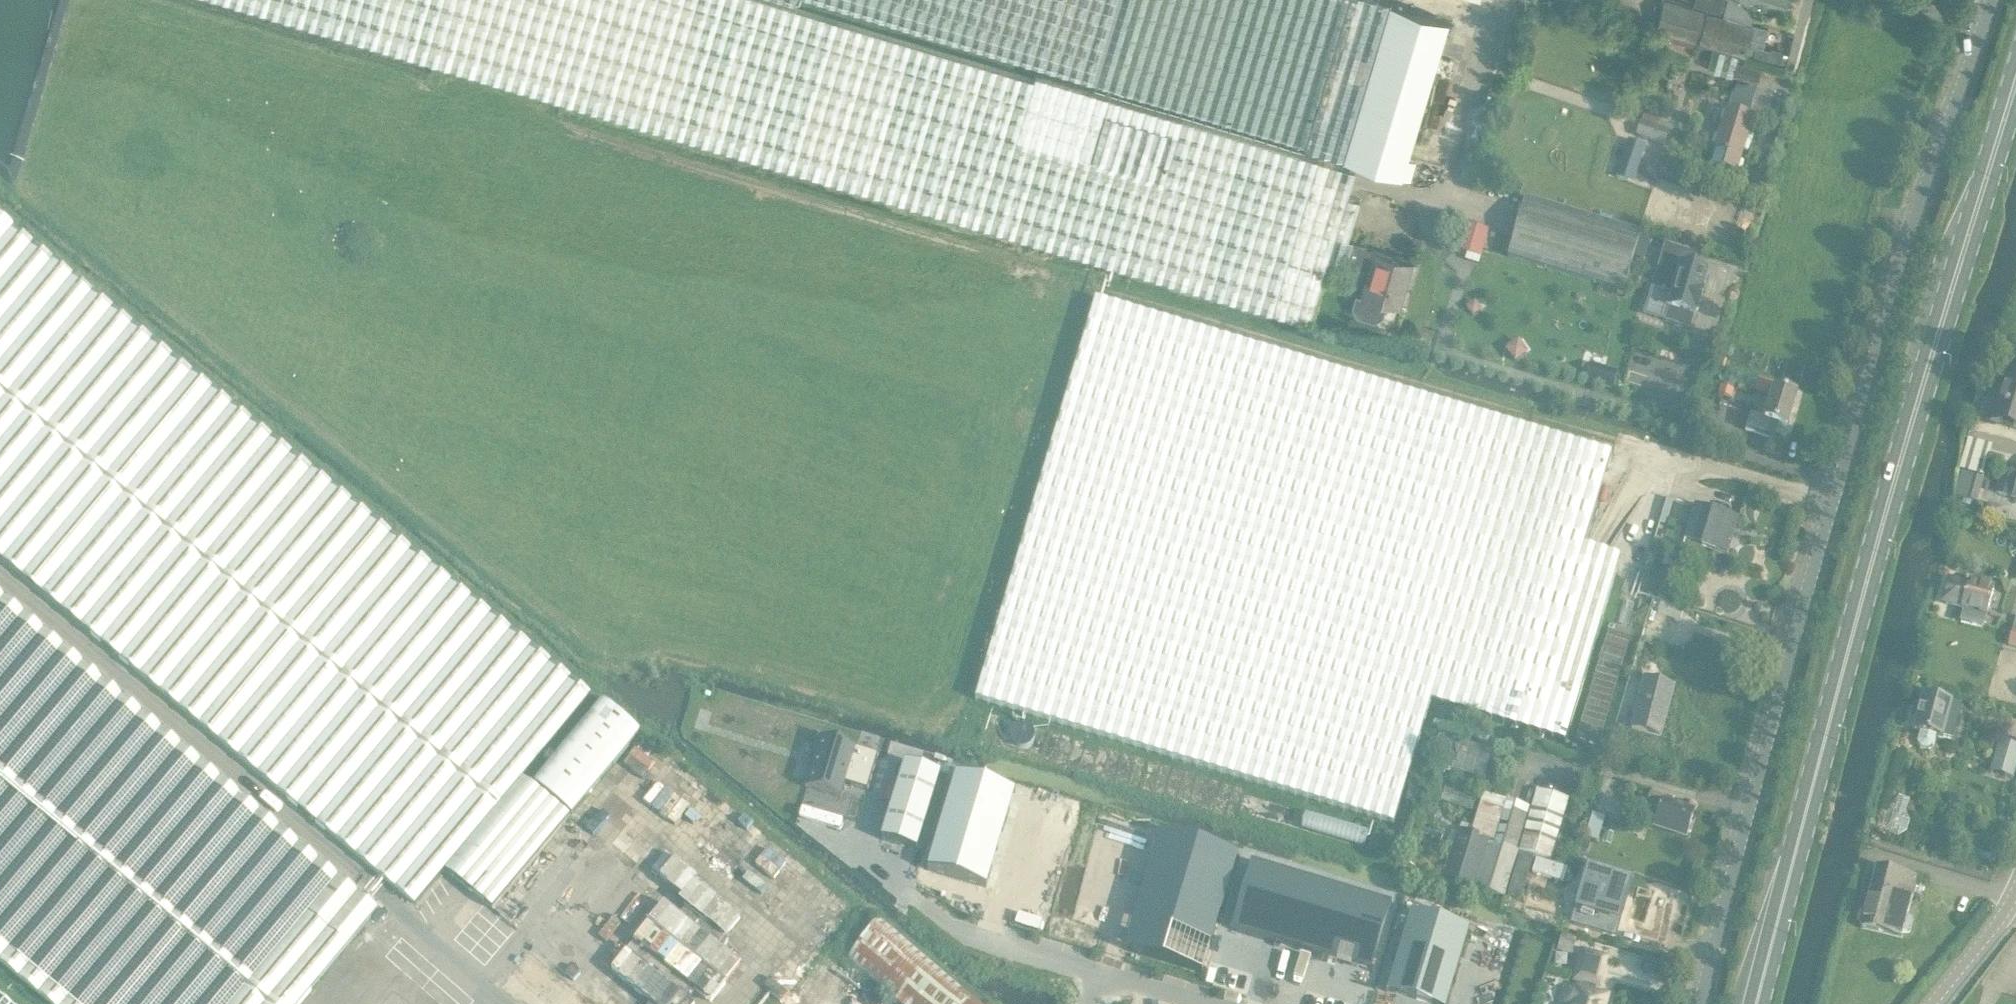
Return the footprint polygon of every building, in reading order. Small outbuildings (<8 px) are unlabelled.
[(437,63),(487,78),(563,101),(819,177),(1089,257),(1310,321),(1323,274),(1337,278),(1341,264),(1346,265),(1346,264),(1352,246),(1353,241),(1348,239),(1356,212),(1360,200),(1347,196),(1355,169),(1111,97),(1061,82),(1035,75),(1033,81),(839,22),(765,0),(227,0),(437,63)] [(1121,92),(1354,160),(1353,162),(1413,180),(1417,166),(1408,163),(1451,22),(1448,21),(1413,11),(1414,5),(1416,0),(812,0),(1121,92)] [(1749,24),(1723,16),(1669,0),(1667,0),(1658,31),(1746,56),(1755,26),(1749,24)] [(1723,16),(1749,24),(1754,7),(1768,11),(1769,6),(1785,11),(1788,0),(1695,0),(1694,3),(1724,12),(1723,16)] [(1741,163),(1754,122),(1726,113),(1713,155),(1715,156),(1711,170),(1735,178),(1740,163),(1741,163)] [(1635,137),(1664,146),(1669,132),(1640,122),(1635,137)] [(1615,178),(1633,184),(1645,147),(1628,141),(1615,178)] [(1625,293),(1643,235),(1527,200),(1510,258),(1625,293)] [(297,807),(396,889),(416,905),(444,870),(521,778),(591,695),(14,227),(0,216),(0,558),(297,807)] [(1352,246),(1346,264),(1367,270),(1359,296),(1357,296),(1353,307),(1358,314),(1374,319),(1382,315),(1385,304),(1396,308),(1410,263),(1361,248),(1352,246)] [(1696,317),(1708,274),(1681,267),(1669,308),(1671,309),(1668,322),(1691,328),(1695,316),(1696,317)] [(1095,299),(976,699),(1394,825),(1431,702),(1565,743),(1616,573),(1579,562),(1612,454),(1095,299)] [(2006,374),(1997,404),(1993,403),(1987,422),(2015,431),(2015,377),(2006,374)] [(1776,391),(1766,422),(1750,417),(1746,432),(1774,441),(1779,427),(1786,429),(1796,398),(1776,391)] [(2010,498),(2015,479),(2015,475),(2002,471),(1995,493),(2010,498)] [(1984,480),(1971,476),(1963,499),(1976,503),(1984,480)] [(1693,510),(1684,542),(1701,547),(1700,551),(1725,557),(1734,522),(1699,512),(1693,510)] [(1986,618),(1994,591),(1970,584),(1969,589),(1952,584),(1951,588),(1944,592),(1943,596),(1947,601),(1946,606),(1986,618)] [(50,1003),(299,1003),(380,908),(25,612),(0,591),(0,962),(50,1003)] [(2012,628),(2007,646),(2015,648),(2015,629),(2012,628)] [(1660,738),(1674,689),(1646,680),(1632,729),(1660,738)] [(1935,737),(1943,740),(1952,742),(1962,710),(1923,698),(1913,730),(1920,732),(1917,741),(1917,745),(1920,750),(1927,751),(1932,748),(1935,737)] [(534,783),(572,815),(639,734),(602,702),(534,783)] [(822,737),(806,788),(840,799),(845,784),(868,791),(879,755),(822,737)] [(1462,744),(1461,746),(1439,739),(1433,758),(1455,765),(1453,771),(1480,779),(1489,752),(1462,744)] [(1989,772),(2013,779),(2015,770),(2015,746),(1998,741),(1989,772)] [(905,763),(881,840),(916,851),(940,774),(905,763)] [(569,817),(521,778),(444,870),(492,910),(569,817)] [(1529,856),(1550,862),(1568,801),(1535,791),(1530,808),(1482,794),(1469,837),(1455,833),(1441,880),(1513,901),(1520,880),(1523,881),(1525,875),(1538,878),(1543,864),(1528,859),(1529,856)] [(1688,839),(1695,813),(1650,800),(1645,815),(1656,818),(1653,829),(1688,839)] [(1159,835),(1125,950),(1202,973),(1237,857),(1159,835)] [(1232,928),(1231,930),(1358,968),(1377,938),(1386,907),(1391,908),(1391,906),(1252,864),(1251,866),(1252,866),(1233,929),(1232,928)] [(1587,867),(1575,908),(1579,910),(1575,924),(1613,935),(1617,921),(1621,922),(1633,881),(1629,880),(1591,868),(1587,867)] [(1910,934),(1913,922),(1907,918),(1917,882),(1877,872),(1866,914),(1865,914),(1861,926),(1863,926),(1862,929),(1902,939),(1903,935),(1910,934)] [(1387,991),(1431,1003),(1446,1003),(1468,931),(1410,913),(1387,991)] [(900,1003),(982,1003),(880,920),(847,961),(900,1003)] [(1564,999),(1565,1003),(1566,1003),(1605,1003),(1607,998),(1606,998),(1606,997),(1594,993),(1596,985),(1599,986),(1606,959),(1583,953),(1581,960),(1578,959),(1571,984),(1579,986),(1578,990),(1578,991),(1574,990),(1568,990),(1565,993),(1564,999)] [(0,992),(0,1003),(14,1003),(0,992)]
